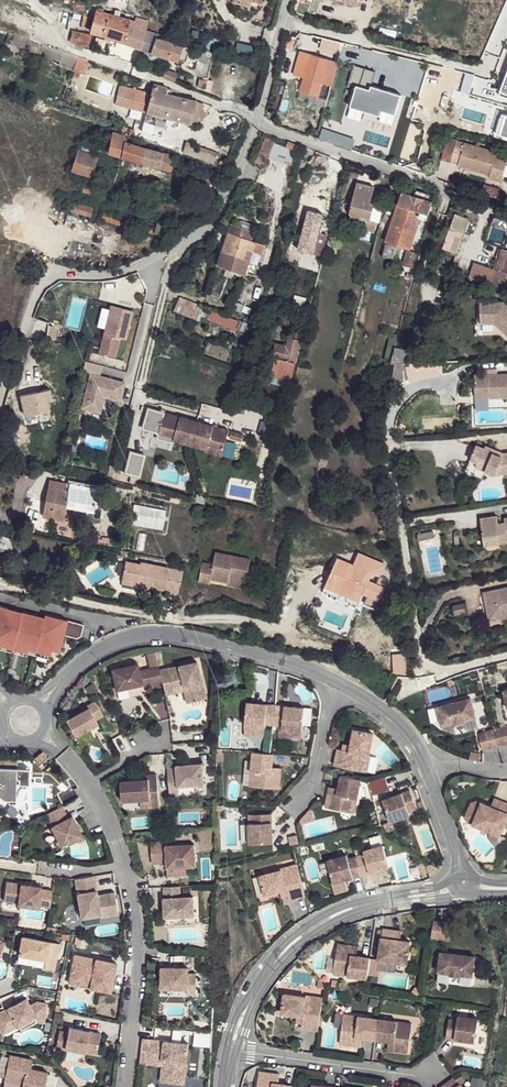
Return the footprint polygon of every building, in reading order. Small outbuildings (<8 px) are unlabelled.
[(103,36),(105,31),(109,15),(104,14),(105,9),(97,10),(97,11),(92,31),(103,36)] [(147,31),(150,22),(138,19),(136,24),(131,22),(109,15),(105,31),(103,36),(142,49),(147,31)] [(142,49),(154,53),(158,38),(160,34),(147,31),(142,49)] [(71,42),(79,45),(82,35),(74,33),(71,42)] [(79,45),(88,48),(92,38),(82,35),(79,45)] [(319,49),(340,54),(343,42),(322,37),(319,49)] [(154,53),(180,61),(181,59),(184,47),(185,45),(158,38),(154,53)] [(86,73),(90,61),(48,47),(43,45),(40,56),(74,68),(72,73),(85,77),(86,73)] [(331,86),(335,72),(327,69),(329,60),(310,55),(300,52),(298,60),(294,76),(331,86)] [(337,62),(329,60),(327,69),(335,72),(337,62)] [(395,114),(400,95),(370,86),(374,72),(353,65),(347,82),(357,85),(351,106),(380,115),(382,110),(395,114)] [(163,76),(175,81),(178,74),(166,69),(163,76)] [(168,118),(200,124),(205,106),(202,105),(202,101),(197,99),(196,101),(166,94),(168,88),(154,85),(153,89),(151,97),(148,113),(168,118)] [(127,90),(123,108),(148,113),(151,97),(127,90)] [(166,128),(168,118),(148,113),(145,124),(166,128)] [(144,140),(150,142),(154,130),(147,128),(144,140)] [(112,138),(108,152),(171,170),(172,167),(175,156),(134,144),(126,142),(128,136),(115,131),(112,138)] [(84,132),(71,169),(90,175),(97,155),(91,153),(96,136),(84,132)] [(101,140),(98,150),(108,152),(112,138),(104,136),(102,140),(101,140)] [(275,142),(275,141),(266,137),(260,152),(270,156),(275,142)] [(443,159),(452,162),(458,141),(450,138),(443,159)] [(289,140),(287,146),(294,149),(297,142),(289,140)] [(460,164),(459,167),(490,175),(489,178),(499,180),(506,156),(496,153),(497,149),(466,141),(466,143),(458,141),(452,162),(460,164)] [(187,142),(183,154),(212,165),(216,153),(187,142)] [(269,157),(291,164),(296,150),(294,149),(287,146),(275,142),(270,156),(269,157)] [(197,174),(200,165),(185,160),(186,158),(175,156),(172,167),(197,174)] [(80,189),(89,192),(92,183),(82,180),(80,189)] [(366,231),(374,233),(377,223),(371,221),(376,204),(371,203),(375,188),(358,183),(352,206),(353,206),(350,215),(353,219),(368,223),(366,231)] [(482,193),(498,199),(506,201),(506,195),(500,193),(501,189),(485,184),(482,193)] [(416,192),(415,196),(426,199),(428,193),(417,190),(416,192)] [(432,202),(432,200),(426,199),(415,196),(402,193),(392,226),(415,233),(416,233),(421,216),(427,218),(430,209),(432,202)] [(69,208),(91,215),(93,207),(71,201),(69,208)] [(104,211),(102,217),(127,224),(129,218),(104,211)] [(446,249),(457,252),(469,217),(458,214),(446,249)] [(490,224),(506,230),(506,221),(493,216),(490,224)] [(307,237),(304,250),(324,255),(324,253),(330,232),(332,223),(319,220),(314,239),(307,237)] [(155,225),(153,232),(169,236),(172,227),(157,223),(156,225),(155,225)] [(340,236),(342,226),(332,223),(330,232),(340,236)] [(389,233),(399,236),(412,240),(415,233),(392,226),(389,233)] [(227,231),(217,264),(247,273),(256,241),(227,231)] [(340,236),(330,232),(324,253),(337,256),(339,248),(337,247),(340,236)] [(413,267),(416,253),(407,250),(404,264),(413,267)] [(293,305),(303,307),(306,290),(296,288),(293,305)] [(247,323),(180,297),(176,309),(200,319),(202,315),(244,332),(247,323)] [(243,305),(236,302),(234,310),(240,312),(243,305)] [(481,326),(495,325),(506,337),(506,307),(504,304),(480,305),(481,326)] [(110,306),(98,353),(115,357),(119,338),(125,340),(131,312),(110,306)] [(290,340),(289,340),(288,348),(277,345),(273,358),(276,359),(272,373),(291,377),(301,343),(299,342),(302,332),(294,330),(290,340)] [(410,356),(394,353),(390,369),(394,369),(408,368),(410,356)] [(408,368),(394,369),(391,384),(406,386),(408,368)] [(272,373),(269,381),(288,386),(291,377),(272,373)] [(90,375),(82,409),(99,414),(103,397),(119,401),(124,383),(90,375)] [(475,401),(490,400),(490,402),(506,401),(506,378),(492,378),(482,379),(474,379),(475,401)] [(34,413),(50,410),(48,400),(52,398),(50,388),(20,395),(24,415),(26,415),(34,413)] [(227,431),(163,413),(157,434),(173,438),(172,441),(206,450),(207,447),(222,451),(227,431)] [(173,438),(157,434),(156,439),(172,443),(172,441),(173,438)] [(251,437),(238,434),(236,440),(249,444),(251,437)] [(470,459),(478,463),(486,466),(484,470),(495,475),(506,473),(506,452),(503,453),(502,456),(492,452),(493,449),(485,445),(484,448),(476,445),(470,459)] [(222,451),(207,447),(206,450),(205,452),(220,457),(222,451)] [(125,473),(141,475),(144,453),(128,450),(125,473)] [(43,516),(64,519),(66,506),(73,508),(74,500),(94,503),(97,488),(50,480),(43,516)] [(74,500),(73,508),(93,511),(94,503),(74,500)] [(133,506),(133,525),(164,526),(164,506),(133,506)] [(483,540),(498,538),(499,544),(506,543),(506,518),(504,518),(505,523),(506,527),(497,528),(496,524),(498,524),(497,516),(480,518),(483,540)] [(53,536),(71,539),(74,526),(55,522),(53,536)] [(139,532),(135,549),(143,550),(147,533),(139,532)] [(9,550),(11,535),(3,533),(2,537),(0,549),(9,550)] [(498,538),(483,540),(484,546),(499,544),(498,538)] [(201,574),(199,581),(211,583),(212,578),(230,581),(231,576),(248,580),(252,559),(216,552),(214,564),(203,562),(201,574)] [(337,558),(327,583),(344,591),(346,586),(362,593),(371,573),(337,558)] [(126,561),(123,578),(138,581),(137,585),(136,587),(149,589),(150,587),(151,582),(156,583),(155,589),(170,591),(169,595),(178,597),(181,584),(184,570),(142,562),(141,564),(126,561)] [(231,576),(230,581),(230,585),(246,588),(248,580),(231,576)] [(344,591),(327,583),(326,586),(359,601),(362,593),(346,586),(344,591)] [(504,616),(506,616),(506,588),(483,594),(485,602),(489,602),(492,615),(503,613),(504,616)] [(485,602),(488,620),(504,616),(503,613),(492,615),(489,602),(485,602)] [(465,603),(453,605),(455,615),(467,613),(465,603)] [(0,608),(0,651),(35,656),(36,650),(48,652),(49,649),(57,650),(60,630),(73,632),(76,630),(78,618),(54,615),(53,618),(39,616),(38,626),(30,625),(32,615),(11,612),(12,609),(0,608)] [(54,615),(12,609),(11,612),(32,615),(30,625),(38,626),(39,616),(53,618),(54,615)] [(0,651),(0,655),(47,661),(48,652),(36,650),(35,656),(0,651)] [(147,653),(150,668),(139,670),(143,684),(143,687),(152,685),(162,682),(159,670),(155,651),(147,653)] [(196,661),(159,670),(162,682),(164,694),(173,692),(172,687),(186,684),(190,701),(204,698),(196,661)] [(138,664),(112,669),(116,690),(143,684),(139,670),(138,664)] [(186,684),(172,687),(173,692),(183,690),(186,702),(190,701),(186,684)] [(471,701),(438,709),(443,728),(455,725),(455,727),(465,724),(464,723),(476,720),(471,701)] [(89,708),(67,721),(75,736),(97,723),(95,719),(102,715),(95,702),(88,706),(89,708)] [(266,726),(274,727),(276,708),(247,705),(245,735),(265,736),(266,726)] [(282,732),(303,734),(305,711),(276,708),(274,727),(283,728),(282,732)] [(495,733),(499,751),(506,749),(506,729),(495,733)] [(374,736),(354,732),(351,748),(350,753),(343,752),(338,751),(335,768),(368,774),(371,758),(369,757),(374,736)] [(495,733),(479,737),(483,755),(499,751),(495,733)] [(42,750),(34,757),(38,762),(46,755),(42,750)] [(271,756),(256,755),(253,789),(282,792),(284,777),(274,776),(275,770),(276,756),(271,756)] [(16,766),(16,758),(0,757),(0,766),(16,766)] [(176,765),(167,766),(169,785),(178,785),(204,783),(202,762),(176,764),(176,765)] [(0,766),(0,795),(4,798),(16,799),(17,783),(26,783),(26,770),(16,770),(16,766),(0,766)] [(138,779),(120,780),(122,800),(140,799),(158,797),(157,773),(148,774),(148,778),(138,779)] [(361,782),(341,778),(339,791),(338,797),(329,795),(326,809),(355,814),(361,782)] [(178,785),(169,785),(169,793),(179,793),(178,785)] [(408,788),(382,801),(392,822),(411,813),(409,809),(417,805),(408,788)] [(158,797),(140,799),(141,807),(159,806),(158,797)] [(501,836),(504,827),(506,820),(506,804),(498,800),(495,809),(492,807),(476,801),(471,801),(464,818),(467,822),(501,836)] [(61,805),(45,813),(52,825),(62,844),(81,834),(71,815),(67,817),(61,805)] [(272,817),(253,817),(253,826),(249,826),(250,846),(273,845),(272,817)] [(166,840),(150,841),(152,862),(167,861),(168,866),(186,864),(196,864),(194,841),(166,843),(166,840)] [(365,858),(356,860),(362,878),(390,871),(384,849),(364,854),(365,858)] [(347,859),(328,864),(334,886),(362,878),(356,860),(349,862),(347,859)] [(186,864),(168,866),(168,874),(187,872),(186,864)] [(260,877),(265,896),(280,892),(285,890),(287,897),(288,902),(305,898),(297,865),(280,870),(280,871),(260,877)] [(94,875),(75,878),(81,916),(101,913),(102,916),(118,912),(114,891),(97,894),(94,875)] [(41,887),(6,882),(3,901),(18,903),(18,904),(38,907),(39,905),(49,907),(52,890),(41,889),(41,887)] [(180,885),(163,886),(164,916),(193,915),(193,896),(180,896),(180,885)] [(450,925),(433,922),(431,941),(447,944),(450,925)] [(398,933),(383,931),(378,962),(407,966),(410,944),(400,942),(397,942),(398,933)] [(23,937),(20,955),(46,960),(45,969),(53,970),(58,944),(23,937)] [(351,957),(352,948),(338,946),(334,975),(367,980),(370,960),(356,958),(351,957)] [(74,956),(70,975),(91,980),(90,988),(110,993),(116,964),(74,956)] [(474,962),(440,958),(437,977),(449,978),(449,980),(459,982),(460,980),(471,981),(474,962)] [(187,966),(160,966),(160,987),(186,987),(186,993),(195,993),(195,972),(187,972),(187,966)] [(91,980),(70,975),(68,984),(90,988),(91,980)] [(49,1003),(36,1001),(30,1004),(26,997),(17,1001),(11,1004),(0,1009),(0,1030),(1,1032),(17,1024),(35,1015),(47,1017),(49,1003)] [(301,1032),(318,1034),(322,1001),(306,999),(305,1000),(284,997),(281,1017),(296,1019),(302,1020),(301,1026),(301,1032)] [(46,1022),(47,1017),(35,1015),(17,1024),(20,1028),(36,1021),(46,1022)] [(378,1022),(344,1017),(340,1046),(354,1048),(355,1039),(361,1040),(375,1042),(378,1022)] [(446,1039),(475,1044),(478,1021),(458,1018),(457,1022),(449,1020),(446,1039)] [(411,1026),(378,1022),(375,1042),(389,1043),(394,1044),(393,1053),(407,1055),(411,1026)] [(100,1032),(68,1026),(67,1031),(58,1029),(55,1047),(64,1049),(64,1047),(95,1053),(100,1032)] [(188,1043),(142,1038),(140,1055),(167,1058),(165,1076),(184,1078),(188,1043)] [(9,1055),(4,1080),(22,1084),(22,1086),(44,1086),(48,1071),(31,1068),(26,1067),(28,1058),(9,1055)] [(167,1058),(140,1055),(139,1061),(162,1064),(160,1080),(184,1083),(184,1078),(165,1076),(167,1058)] [(274,1074),(260,1072),(257,1086),(292,1086),(278,1084),(273,1083),(274,1074)] [(442,1086),(461,1086),(454,1078),(442,1086)]
